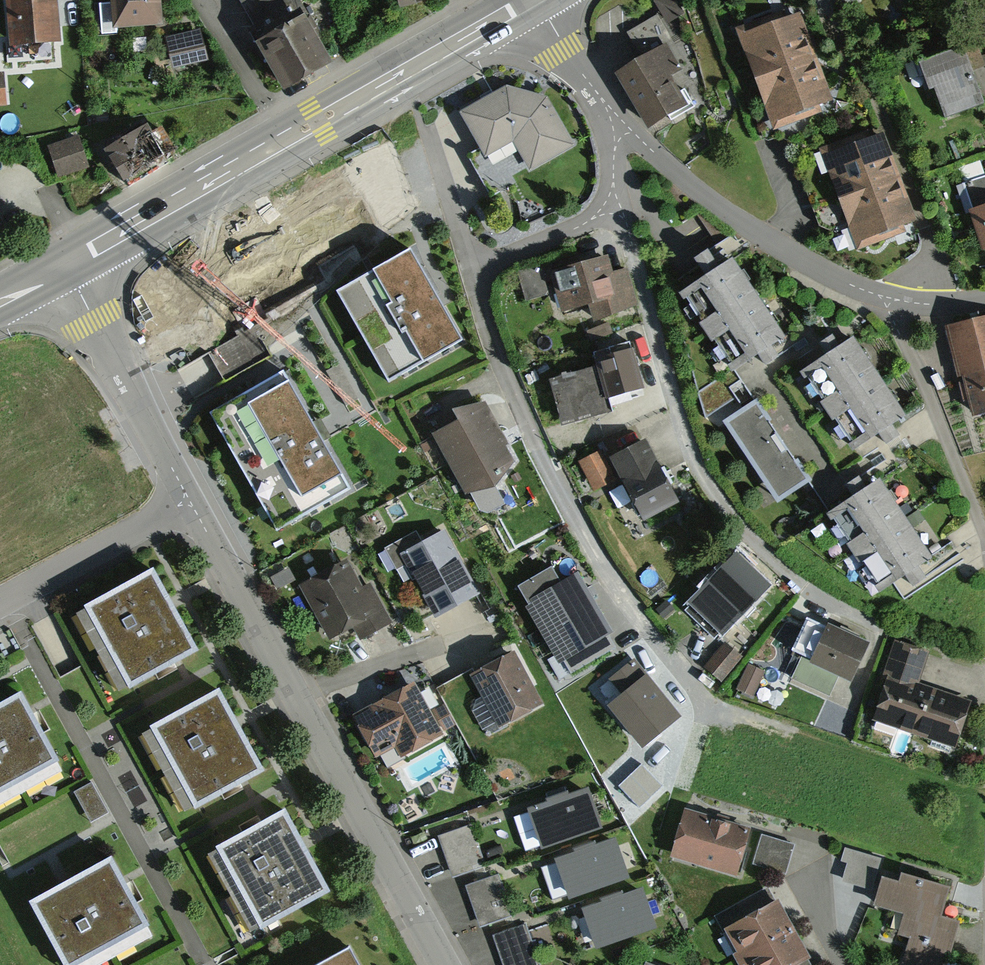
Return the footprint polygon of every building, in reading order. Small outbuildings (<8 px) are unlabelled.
[(2,2),(6,50),(56,45),(52,0),(25,0),(2,2)] [(111,6),(95,7),(96,37),(117,36),(117,31),(164,28),(162,0),(111,0),(111,6)] [(265,43),(305,21),(310,18),(300,0),(240,0),(265,43)] [(738,32),(754,77),(814,56),(798,12),(738,32)] [(256,48),(282,94),(331,68),(305,21),(265,43),(256,48)] [(200,31),(165,39),(173,70),(208,61),(200,31)] [(956,48),(916,64),(936,115),(976,99),(956,48)] [(662,51),(617,78),(647,126),(691,99),(662,51)] [(754,77),(769,122),(829,101),(814,56),(754,77)] [(503,90),(459,114),(483,159),(512,143),(526,171),(571,145),(545,101),(503,90)] [(147,128),(105,153),(127,191),(170,166),(165,158),(174,153),(160,129),(150,134),(147,128)] [(820,157),(836,201),(899,179),(883,135),(820,157)] [(82,141),(48,150),(55,178),(89,170),(82,141)] [(973,208),(984,205),(984,177),(965,183),(973,208)] [(836,201),(851,245),(914,223),(899,179),(836,201)] [(968,210),(981,250),(984,249),(984,205),(973,208),(968,210)] [(463,339),(408,249),(334,294),(388,384),(463,339)] [(595,326),(612,320),(640,305),(627,267),(614,271),(608,255),(550,275),(564,316),(588,308),(595,326)] [(678,293),(702,332),(752,301),(728,262),(678,293)] [(545,267),(524,275),(533,298),(553,291),(545,267)] [(702,332),(727,371),(777,340),(752,301),(702,332)] [(945,327),(957,377),(964,375),(974,415),(984,413),(984,317),(945,327)] [(597,372),(552,384),(564,426),(611,413),(608,403),(644,393),(630,342),(592,353),(597,372)] [(802,374),(826,412),(876,381),(852,342),(802,374)] [(252,343),(216,350),(221,375),(257,368),(252,343)] [(349,489),(283,370),(205,414),(271,532),(349,489)] [(826,412),(849,451),(900,419),(876,381),(826,412)] [(707,415),(737,405),(732,390),(702,400),(707,415)] [(754,405),(724,426),(779,506),(809,485),(754,405)] [(488,409),(433,434),(462,495),(516,469),(488,409)] [(610,457),(643,524),(681,505),(649,438),(610,457)] [(600,454),(578,465),(593,494),(615,483),(600,454)] [(835,515),(862,552),(907,518),(880,481),(835,515)] [(862,552),(889,588),(935,554),(907,518),(862,552)] [(444,531),(399,552),(427,612),(472,591),(444,531)] [(767,581),(732,553),(689,607),(724,635),(767,581)] [(348,559),(301,583),(328,636),(375,613),(348,559)] [(148,573),(77,611),(119,689),(190,651),(148,573)] [(571,582),(529,605),(561,663),(603,640),(571,582)] [(832,619),(827,629),(862,646),(867,636),(832,619)] [(861,650),(824,631),(808,662),(845,681),(861,650)] [(515,652),(471,676),(497,725),(542,701),(515,652)] [(740,687),(755,694),(767,669),(752,662),(740,687)] [(927,690),(888,678),(873,726),(912,738),(927,690)] [(676,719),(642,679),(604,711),(638,751),(676,719)] [(418,689),(355,716),(375,763),(439,735),(418,689)] [(966,703),(927,690),(912,738),(951,750),(966,703)] [(220,693),(146,731),(186,808),(260,769),(220,693)] [(0,709),(0,807),(63,772),(22,697),(0,709)] [(650,802),(677,787),(658,751),(630,766),(650,802)] [(97,781),(81,787),(92,817),(108,811),(97,781)] [(589,791),(527,812),(539,848),(601,828),(589,791)] [(284,815),(213,851),(255,932),(326,896),(284,815)] [(748,836),(684,820),(672,862),(737,879),(748,836)] [(475,829),(442,840),(453,875),(487,864),(475,829)] [(795,841),(764,833),(755,867),(787,875),(795,841)] [(614,843),(555,862),(566,900),(626,881),(614,843)] [(843,880),(876,888),(884,854),(850,847),(843,880)] [(29,903),(61,964),(87,964),(153,932),(116,860),(29,903)] [(467,885),(482,928),(516,916),(500,873),(467,885)] [(888,874),(879,910),(909,917),(897,964),(955,964),(965,924),(939,917),(946,887),(888,874)] [(639,891),(576,913),(590,951),(652,929),(639,891)] [(721,929),(737,959),(794,929),(778,899),(721,929)] [(528,926),(499,932),(506,964),(536,964),(528,926)] [(740,964),(799,964),(810,959),(794,929),(737,959),(740,964)] [(310,964),(350,964),(340,948),(310,964)]
